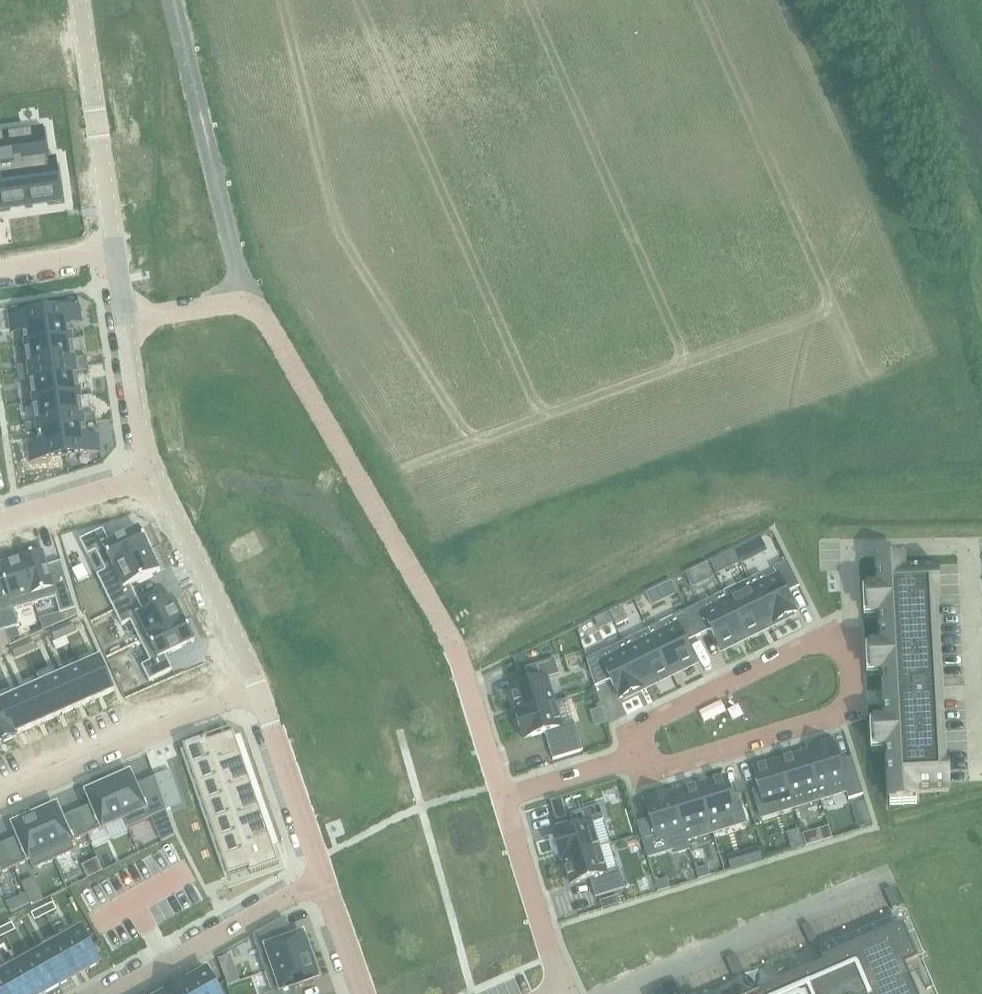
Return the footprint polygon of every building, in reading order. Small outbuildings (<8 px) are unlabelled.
[(0,136),(0,211),(62,202),(56,160),(48,161),(43,130),(0,136)] [(79,307),(44,312),(49,342),(72,338),(70,324),(82,323),(79,307)] [(44,312),(10,317),(12,333),(23,331),(25,345),(49,342),(44,312)] [(72,338),(49,342),(53,371),(88,365),(87,357),(75,359),(72,338)] [(28,366),(17,367),(18,375),(53,371),(49,342),(25,345),(28,366)] [(88,365),(53,371),(57,399),(80,396),(78,376),(89,374),(88,365)] [(53,371),(18,375),(19,384),(31,382),(34,402),(57,399),(53,371)] [(81,396),(57,399),(61,428),(85,424),(96,423),(95,414),(83,416),(81,396)] [(36,423),(25,424),(26,432),(38,431),(61,428),(57,399),(34,402),(36,423)] [(85,424),(61,428),(65,457),(100,452),(98,437),(87,438),(85,424)] [(40,445),(28,447),(31,462),(65,457),(61,428),(38,431),(40,445)] [(103,529),(80,541),(87,557),(96,553),(105,572),(151,549),(145,536),(142,537),(139,530),(110,544),(103,529)] [(745,545),(734,550),(738,558),(749,552),(745,545)] [(105,572),(97,576),(115,612),(138,601),(130,586),(160,572),(156,564),(158,563),(151,549),(105,572)] [(734,550),(724,556),(727,563),(738,558),(734,550)] [(43,553),(21,559),(32,596),(35,605),(55,599),(60,615),(76,610),(62,562),(47,567),(43,553)] [(0,581),(0,616),(4,630),(5,632),(17,628),(20,627),(15,611),(35,605),(32,596),(21,559),(20,559),(0,566),(0,567),(4,580),(0,581)] [(762,574),(750,580),(770,622),(773,621),(774,623),(796,612),(787,593),(800,587),(787,562),(775,568),(778,576),(766,582),(762,574)] [(83,564),(72,570),(78,582),(89,576),(83,564)] [(707,564),(686,574),(693,589),(715,578),(707,564)] [(935,570),(876,573),(888,792),(947,789),(935,570)] [(750,580),(725,592),(746,634),(770,622),(750,580)] [(672,581),(646,594),(652,606),(678,594),(672,581)] [(725,592),(686,611),(699,636),(711,630),(720,647),(746,634),(725,592)] [(138,601),(115,612),(122,627),(131,622),(140,642),(186,620),(179,606),(177,607),(174,600),(144,614),(138,601)] [(619,607),(609,612),(612,619),(623,614),(619,607)] [(686,611),(649,630),(670,672),(694,659),(686,643),(699,636),(686,611)] [(609,612),(598,618),(601,625),(612,619),(609,612)] [(186,620),(140,642),(150,662),(142,666),(149,682),(173,671),(165,656),(194,642),(191,634),(193,633),(186,620)] [(74,626),(63,631),(66,638),(77,633),(74,626)] [(17,628),(5,632),(7,641),(20,637),(17,628)] [(649,630),(624,642),(644,684),(670,672),(649,630)] [(63,631),(52,636),(55,643),(66,638),(63,631)] [(0,633),(0,649),(9,646),(7,641),(5,632),(0,633)] [(624,642),(587,660),(595,687),(610,680),(620,699),(642,688),(641,686),(644,684),(624,642)] [(35,643),(23,648),(27,655),(38,650),(35,643)] [(23,648),(13,653),(16,660),(27,655),(23,648)] [(100,659),(80,668),(95,701),(115,692),(100,659)] [(529,683),(510,688),(518,713),(515,714),(516,714),(554,703),(547,679),(559,675),(555,660),(525,669),(529,683)] [(80,668),(60,677),(75,709),(95,701),(80,668)] [(60,677),(40,685),(55,718),(75,709),(60,677)] [(40,685),(20,694),(35,727),(55,718),(40,685)] [(20,694),(0,703),(15,736),(35,727),(20,694)] [(0,703),(0,745),(16,738),(15,736),(0,703)] [(554,703),(516,714),(523,740),(545,733),(553,760),(583,751),(574,723),(562,726),(554,703)] [(205,739),(183,747),(228,877),(249,870),(250,875),(279,865),(234,734),(207,744),(205,739)] [(809,752),(807,752),(821,797),(846,789),(849,800),(864,795),(852,758),(839,762),(832,742),(809,749),(809,752)] [(807,752),(780,760),(794,805),(821,797),(807,752)] [(780,760),(753,769),(759,790),(753,792),(758,807),(777,802),(780,810),(794,805),(780,760)] [(171,772),(155,777),(166,811),(183,806),(171,772)] [(120,775),(107,781),(128,828),(166,811),(155,777),(135,786),(130,775),(122,779),(120,775)] [(726,777),(698,786),(709,823),(712,831),(726,826),(724,818),(743,812),(738,797),(732,798),(726,777)] [(92,805),(77,812),(87,836),(123,820),(127,829),(128,828),(107,781),(94,787),(95,790),(88,794),(92,805)] [(698,786),(672,794),(686,838),(700,834),(698,826),(709,823),(698,786)] [(651,820),(637,824),(643,843),(670,835),(676,854),(690,850),(686,838),(672,794),(669,795),(668,792),(644,800),(651,820)] [(562,799),(552,802),(557,821),(568,818),(562,799)] [(574,828),(553,835),(561,860),(599,848),(592,824),(604,821),(600,806),(570,815),(574,828)] [(56,807),(35,817),(55,860),(75,851),(72,843),(87,836),(77,812),(61,819),(56,807)] [(19,837),(3,844),(14,868),(30,861),(34,870),(55,860),(35,817),(14,826),(19,837)] [(842,828),(830,831),(832,839),(833,839),(844,835),(842,828)] [(830,831),(819,835),(821,842),(832,839),(830,831)] [(804,839),(792,843),(795,850),(806,847),(804,839)] [(14,868),(3,844),(0,845),(0,874),(14,868)] [(599,848),(561,860),(561,861),(563,860),(571,885),(590,879),(596,898),(625,889),(619,868),(606,872),(599,848)] [(734,861),(723,864),(725,872),(737,868),(734,861)] [(708,869),(696,872),(699,880),(710,876),(708,869)] [(668,881),(656,885),(659,892),(670,889),(668,881)] [(892,888),(884,891),(891,906),(892,908),(899,905),(892,888)] [(618,896),(600,902),(603,910),(621,904),(618,896)] [(53,903),(42,909),(46,916),(57,911),(53,903)] [(42,909),(31,914),(35,921),(46,916),(42,909)] [(284,918),(252,936),(265,973),(310,957),(303,935),(291,939),(284,918)] [(809,923),(802,926),(809,943),(809,944),(817,941),(816,939),(809,923)] [(12,924),(1,929),(5,936),(16,931),(12,924)] [(905,967),(918,961),(903,925),(822,960),(822,962),(748,993),(917,993),(905,967)] [(81,930),(60,941),(79,975),(100,963),(81,930)] [(60,941),(40,952),(59,986),(79,975),(60,941)] [(20,964),(37,993),(45,993),(59,986),(40,952),(20,964)] [(735,955),(726,959),(733,976),(743,972),(736,955),(735,955)] [(294,987),(318,979),(310,957),(265,973),(272,993),(269,993),(296,993),(294,987)] [(0,975),(11,993),(37,993),(20,964),(0,975)] [(234,970),(223,973),(226,981),(227,986),(238,982),(234,970)] [(187,982),(194,993),(220,993),(207,971),(187,982)] [(0,975),(0,993),(11,993),(0,975)] [(167,993),(168,993),(194,993),(187,982),(167,993)]
